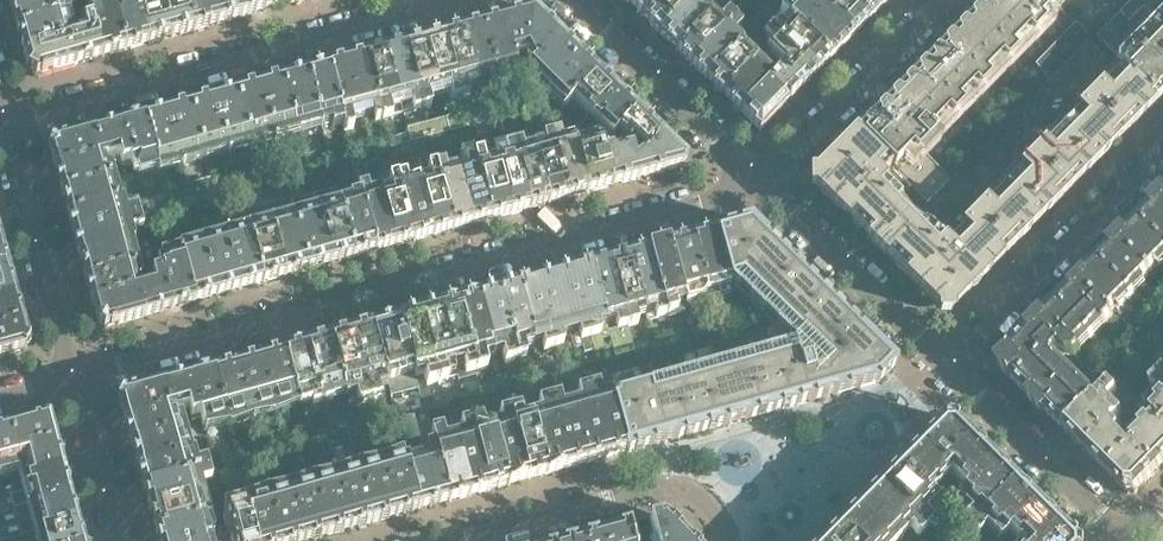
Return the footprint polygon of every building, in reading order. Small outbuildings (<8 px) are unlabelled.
[(60,0),(33,0),(9,7),(16,29),(64,16),(60,0)] [(136,0),(111,0),(111,2),(125,51),(148,44),(136,0)] [(161,0),(136,0),(148,44),(171,38),(161,0)] [(186,0),(161,0),(171,38),(194,31),(186,0)] [(210,0),(186,0),(194,31),(217,25),(210,0)] [(235,0),(210,0),(217,25),(240,18),(235,0)] [(260,0),(235,0),(240,18),(263,12),(260,0)] [(285,0),(260,0),(263,12),(287,6),(285,0)] [(658,0),(625,0),(641,16),(658,0)] [(691,1),(690,0),(658,0),(641,16),(659,33),(691,1)] [(765,0),(747,0),(744,4),(753,13),(765,0)] [(817,0),(803,0),(805,2),(795,13),(786,4),(779,11),(793,25),(829,60),(853,36),(817,0)] [(846,0),(817,0),(853,36),(867,21),(846,0)] [(874,0),(846,0),(867,21),(881,7),(874,0)] [(899,173),(908,164),(903,159),(919,142),(925,147),(935,137),(930,132),(946,115),(951,120),(961,110),(956,105),(973,88),(978,92),(988,83),(983,78),(1000,61),(1005,66),(1015,56),(1010,51),(1027,34),(1032,39),(1043,28),(1038,23),(1055,5),(1050,0),(989,0),(857,132),(899,173)] [(1095,36),(1115,57),(1114,58),(1114,65),(1119,70),(1153,103),(1154,103),(1162,94),(1162,0),(1131,0),(1095,36)] [(676,50),(708,17),(691,1),(659,33),(676,50)] [(125,51),(111,2),(88,9),(90,17),(102,57),(125,51)] [(531,65),(559,35),(533,10),(502,19),(512,58),(528,54),(528,55),(524,59),(531,65)] [(691,65),(734,21),(727,14),(718,23),(710,15),(708,17),(676,50),(691,65)] [(69,35),(64,16),(16,29),(22,52),(70,39),(69,35)] [(102,57),(90,17),(81,20),(84,31),(69,35),(70,39),(22,52),(27,71),(27,72),(35,76),(36,76),(102,57)] [(515,70),(512,58),(502,19),(462,30),(476,81),(487,78),(491,90),(499,88),(507,85),(504,74),(515,70)] [(706,79),(738,47),(740,45),(731,37),(741,28),(734,21),(691,65),(706,79)] [(829,60),(793,25),(786,32),(776,23),(770,29),(815,73),(829,60)] [(815,73),(770,29),(763,36),(773,45),(766,52),(783,68),(783,69),(802,87),(815,73)] [(476,81),(462,30),(443,35),(460,98),(469,96),(465,84),(476,81)] [(460,98),(443,35),(424,41),(438,92),(449,89),(452,101),(460,98)] [(545,88),(578,54),(559,35),(531,65),(526,70),(545,88)] [(438,92),(424,41),(404,46),(422,109),(430,107),(427,95),(438,92)] [(422,109),(404,46),(385,51),(400,103),(410,100),(413,111),(422,109)] [(723,96),(755,63),(738,47),(706,79),(723,96)] [(400,103),(385,51),(366,57),(383,120),(391,117),(388,106),(400,103)] [(572,98),(597,72),(578,54),(545,88),(564,107),(572,98)] [(383,120),(366,57),(347,62),(361,113),(372,110),(375,122),(383,120)] [(361,113),(347,62),(327,68),(343,124),(345,130),(353,128),(350,116),(361,113)] [(739,112),(772,80),(755,63),(723,96),(739,112)] [(343,124),(327,68),(307,73),(320,124),(331,121),(332,127),(343,124)] [(762,127),(802,87),(783,69),(772,80),(739,112),(755,127),(755,128),(759,131),(762,128),(762,127)] [(963,296),(1038,221),(1153,104),(1153,103),(1119,70),(1101,88),(1099,86),(1077,109),(1078,111),(1044,146),(1042,144),(1019,167),(1021,169),(986,205),(984,203),(961,226),(963,228),(947,244),(899,197),(910,186),(894,171),(856,133),(828,162),(829,163),(819,173),(818,172),(814,175),(815,176),(816,185),(814,186),(818,189),(819,189),(827,197),(826,198),(832,204),(833,203),(845,214),(844,215),(910,280),(912,280),(922,291),(921,291),(927,297),(929,297),(937,305),(936,306),(940,309),(941,308),(949,308),(950,309),(953,306),(953,305),(962,295),(963,296)] [(591,117),(616,91),(597,72),(572,98),(591,117)] [(320,124),(307,73),(283,80),(296,130),(320,124)] [(296,130),(283,80),(260,86),(273,137),(296,130)] [(273,137),(260,86),(237,93),(250,143),(273,137)] [(611,137),(616,131),(636,111),(616,91),(591,117),(611,137)] [(250,143),(237,93),(214,99),(227,150),(250,143)] [(526,111),(522,95),(503,101),(507,116),(526,111)] [(227,150),(214,99),(190,106),(204,156),(227,150)] [(204,156),(190,106),(167,112),(181,162),(204,156)] [(684,158),(660,135),(636,111),(616,131),(627,142),(630,145),(641,156),(634,162),(639,178),(682,166),(683,166),(685,158),(684,158)] [(181,162),(167,112),(144,118),(157,166),(156,167),(157,169),(181,162)] [(504,117),(484,122),(488,133),(507,128),(504,117)] [(157,166),(144,118),(121,125),(132,164),(131,164),(134,173),(156,167),(157,166)] [(132,164),(121,125),(94,133),(101,158),(104,160),(119,156),(122,167),(131,164),(132,164)] [(587,193),(574,146),(573,141),(562,144),(559,132),(550,135),(568,198),(587,193)] [(101,158),(94,133),(54,143),(49,152),(50,152),(55,170),(101,158)] [(568,198),(550,135),(542,137),(545,149),(534,152),(549,203),(568,198)] [(612,186),(603,151),(599,139),(574,146),(587,193),(612,186)] [(639,178),(634,162),(630,146),(630,145),(627,142),(626,144),(603,151),(612,186),(639,178)] [(549,203),(534,152),(523,155),(520,143),(512,145),(530,208),(549,203)] [(530,208),(512,145),(504,148),(507,159),(496,162),(510,214),(530,208)] [(330,165),(327,154),(304,160),(307,172),(330,165)] [(510,214),(496,162),(485,165),(482,154),(474,156),(491,219),(510,214)] [(491,219),(474,156),(465,158),(469,170),(457,173),(472,225),(491,219)] [(109,180),(104,160),(101,158),(55,170),(61,193),(109,180)] [(307,172),(304,160),(281,167),(284,178),(307,172)] [(472,225),(457,173),(447,176),(443,164),(435,167),(453,230),(472,225)] [(333,177),(330,165),(307,172),(310,183),(333,177)] [(284,178),(281,167),(258,173),(261,185),(284,178)] [(453,230),(435,167),(427,169),(430,181),(419,184),(433,235),(453,230)] [(310,183),(307,172),(284,178),(287,190),(310,183)] [(261,185),(258,173),(235,180),(238,191),(261,185)] [(433,235),(419,184),(408,187),(405,175),(397,177),(414,241),(433,235)] [(414,241),(397,177),(388,180),(392,191),(379,195),(394,246),(414,241)] [(287,190),(284,178),(261,185),(264,196),(287,190)] [(115,202),(109,180),(61,193),(67,216),(116,203),(115,202)] [(238,191),(235,180),(212,186),(215,197),(238,191)] [(264,196),(261,185),(238,191),(241,202),(264,196)] [(215,197),(212,186),(189,192),(192,204),(215,197)] [(394,246),(379,195),(369,198),(366,186),(357,188),(359,194),(375,251),(394,246)] [(73,237),(168,210),(165,199),(162,189),(115,202),(116,203),(67,216),(73,237)] [(241,202),(238,191),(215,197),(218,209),(241,202)] [(192,204),(189,192),(165,199),(168,210),(192,204)] [(375,251),(359,194),(348,197),(350,204),(341,207),(354,257),(375,251)] [(218,209),(215,197),(192,204),(195,215),(218,209)] [(1158,200),(1156,198),(1149,205),(1151,207),(1138,221),(1162,245),(1162,205),(1158,200)] [(195,215),(192,204),(168,210),(172,222),(195,215)] [(354,257),(341,207),(318,213),(331,264),(354,257)] [(171,308),(157,260),(151,238),(174,232),(172,222),(168,210),(73,237),(97,322),(97,323),(105,327),(144,316),(171,308)] [(331,264),(318,213),(295,219),(308,270),(331,264)] [(308,270),(295,219),(272,226),(285,276),(308,270)] [(776,248),(749,221),(715,231),(729,281),(734,286),(748,336),(607,375),(613,398),(610,399),(625,453),(878,383),(885,376),(895,364),(834,304),(807,278),(781,252),(776,248)] [(1138,221),(1126,233),(1124,231),(1115,239),(1118,241),(1149,272),(1162,258),(1162,245),(1138,221)] [(285,276),(272,226),(249,232),(262,283),(285,276)] [(704,287),(729,281),(715,231),(690,237),(704,287)] [(262,283),(249,232),(226,239),(239,289),(262,283)] [(704,287),(690,237),(668,243),(682,294),(704,287)] [(239,289),(226,239),(203,245),(217,295),(239,289)] [(1149,272),(1118,241),(1115,239),(1108,246),(1110,248),(1097,262),(1129,293),(1149,272)] [(682,294),(668,243),(648,249),(666,315),(676,312),(673,301),(683,298),(682,294)] [(217,295),(203,245),(180,251),(181,254),(194,302),(217,295)] [(666,315),(648,249),(628,255),(644,309),(653,307),(656,318),(666,315)] [(194,302),(181,254),(157,260),(171,308),(194,302)] [(644,309),(628,255),(609,260),(627,326),(637,323),(634,312),(644,309)] [(627,326),(609,260),(589,266),(604,320),(615,318),(618,329),(627,326)] [(1129,293),(1097,262),(1077,282),(1109,313),(1129,293)] [(604,320),(589,266),(571,270),(590,337),(599,334),(596,323),(604,320)] [(8,267),(0,269),(0,298),(15,294),(8,267)] [(590,337),(571,270),(553,276),(569,330),(578,328),(581,339),(590,337)] [(569,330),(553,276),(535,281),(554,347),(563,344),(559,333),(569,330)] [(554,347),(535,281),(517,286),(532,341),(541,338),(544,349),(554,347)] [(1109,313),(1077,282),(1057,302),(1088,334),(1099,323),(1102,327),(1112,317),(1109,313)] [(532,341),(517,286),(496,291),(515,360),(526,357),(522,343),(532,341)] [(515,360),(496,291),(477,297),(492,352),(501,349),(505,363),(515,360)] [(15,294),(0,298),(0,329),(23,322),(15,294)] [(492,352),(477,297),(457,302),(476,371),(487,368),(483,354),(492,352)] [(476,371),(457,302),(438,308),(453,363),(462,360),(466,374),(476,371)] [(1088,334),(1057,302),(1044,315),(1042,313),(1034,321),(1061,347),(1069,356),(1074,356),(1080,350),(1076,346),(1088,334)] [(453,363),(438,308),(418,313),(438,382),(448,379),(444,365),(453,363)] [(438,382),(418,313),(399,319),(414,373),(423,370),(427,385),(438,382)] [(414,373),(399,319),(371,326),(387,382),(397,379),(394,367),(402,365),(405,375),(414,373)] [(1053,355),(1061,347),(1034,321),(1026,329),(1028,332),(997,363),(996,363),(996,364),(997,365),(1016,384),(1045,355),(1053,355)] [(29,342),(28,341),(23,322),(0,329),(0,356),(24,349),(24,350),(29,342)] [(387,382),(371,326),(350,332),(369,400),(380,397),(376,384),(387,382)] [(369,400),(350,332),(329,338),(344,390),(345,393),(354,391),(358,403),(369,400)] [(344,390),(329,338),(306,345),(322,403),(332,400),(331,394),(344,390)] [(322,403),(306,345),(283,351),(297,401),(297,403),(311,400),(312,406),(322,403)] [(297,401),(283,351),(260,358),(274,408),(297,401)] [(1062,391),(1073,380),(1053,360),(1053,355),(1045,355),(1016,384),(1029,397),(1027,399),(1036,408),(1055,390),(1058,393),(1061,390),(1062,391)] [(274,408),(260,358),(237,364),(251,414),(274,408)] [(251,414),(237,364),(213,371),(226,419),(227,421),(251,414)] [(226,419),(213,371),(190,377),(201,417),(203,425),(226,419)] [(201,417),(190,377),(163,384),(170,409),(174,411),(188,408),(192,420),(201,417)] [(1158,377),(1151,384),(1162,396),(1148,410),(1153,415),(1162,425),(1162,383),(1158,377)] [(1063,431),(1093,400),(1073,380),(1062,391),(1061,390),(1058,393),(1055,390),(1036,408),(1044,415),(1046,413),(1063,431)] [(170,409),(163,384),(124,395),(123,395),(118,403),(119,403),(124,422),(170,409)] [(1085,452),(1113,424),(1119,417),(1105,403),(1117,391),(1109,384),(1093,400),(1063,431),(1085,452)] [(625,453),(610,399),(601,400),(597,387),(587,389),(606,458),(625,453)] [(606,458),(587,389),(576,392),(580,406),(571,409),(586,464),(606,458)] [(586,464),(571,409),(562,411),(558,397),(547,400),(567,469),(586,464)] [(567,469),(547,400),(537,403),(541,417),(534,419),(549,474),(567,469)] [(549,474),(534,419),(523,422),(519,408),(509,411),(528,480),(549,474)] [(179,431),(174,411),(170,409),(124,422),(130,445),(179,431)] [(528,480),(509,411),(498,414),(502,428),(493,430),(508,485),(528,480)] [(1153,415),(1128,439),(1159,469),(1162,465),(1162,425),(1153,415)] [(56,441),(51,422),(49,416),(43,417),(43,418),(0,430),(0,470),(4,469),(3,468),(14,465),(18,458),(18,456),(20,455),(19,451),(56,441)] [(508,485),(493,430),(484,433),(480,419),(470,422),(489,491),(508,485)] [(942,466),(969,438),(950,419),(942,419),(918,443),(942,466)] [(489,491),(470,422),(459,425),(463,438),(454,441),(469,496),(489,491)] [(1159,469),(1128,439),(1113,424),(1085,452),(1127,493),(1135,493),(1159,469)] [(469,496),(454,441),(445,444),(441,430),(430,433),(434,444),(450,502),(469,496)] [(185,454),(179,431),(130,445),(137,468),(185,454)] [(308,443),(306,434),(283,440),(285,449),(308,443)] [(964,488),(992,460),(969,438),(942,466),(949,473),(964,488)] [(285,449),(283,440),(260,446),(262,456),(285,449)] [(64,469),(56,441),(19,451),(20,455),(24,469),(23,469),(26,479),(64,469)] [(949,473),(942,466),(918,443),(899,462),(930,492),(949,473)] [(450,502),(434,444),(424,447),(428,460),(408,466),(420,510),(450,502)] [(262,456),(260,446),(236,453),(239,462),(257,457),(262,456)] [(143,488),(207,470),(205,461),(191,465),(188,453),(185,454),(137,468),(143,488)] [(257,457),(239,462),(234,463),(239,481),(262,474),(257,457)] [(420,510),(408,466),(406,460),(382,466),(396,516),(420,510)] [(968,528),(1014,481),(992,460),(964,488),(958,495),(973,509),(961,521),(968,528)] [(934,496),(930,492),(899,462),(878,483),(925,529),(931,522),(920,511),(934,496)] [(396,516),(382,466),(360,472),(374,523),(396,516)] [(71,495),(64,469),(26,479),(29,491),(17,495),(20,509),(71,495)] [(198,495),(195,484),(210,480),(207,470),(143,488),(148,509),(198,495)] [(374,523),(360,472),(337,479),(351,529),(374,523)] [(351,529),(337,479),(314,485),(328,535),(351,529)] [(1007,530),(1035,502),(1014,481),(968,528),(975,535),(986,523),(1001,537),(1007,530)] [(925,529),(878,483),(858,504),(892,538),(906,524),(918,536),(925,529)] [(314,485),(291,491),(305,540),(308,540),(328,535),(314,485)] [(291,491),(269,498),(281,540),(305,540),(291,491)] [(28,534),(78,520),(71,495),(20,509),(7,513),(0,514),(0,540),(3,540),(14,538),(28,534)] [(205,518),(198,495),(148,509),(155,532),(205,518)] [(269,498),(246,504),(256,540),(281,540),(269,498)] [(1035,502),(1007,530),(1018,540),(1074,540),(1035,502)] [(246,504),(225,510),(223,513),(227,528),(231,540),(256,540),(246,504)] [(858,504),(837,524),(854,540),(890,540),(892,538),(858,504)] [(227,528),(223,513),(211,516),(216,532),(213,532),(215,540),(231,540),(227,528)] [(628,526),(632,540),(689,540),(667,519),(660,517),(628,526)] [(205,518),(155,532),(157,540),(211,540),(205,518)] [(78,520),(28,534),(29,540),(84,540),(78,520)] [(837,524),(821,540),(854,540),(837,524)] [(628,526),(583,538),(584,540),(632,540),(628,526)]
